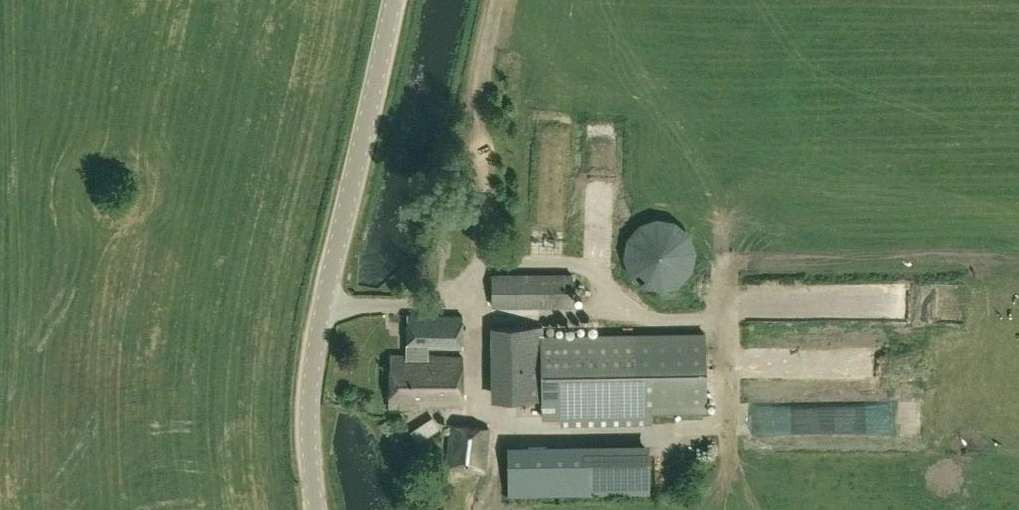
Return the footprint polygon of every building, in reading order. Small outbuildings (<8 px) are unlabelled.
[(685,275),(690,266),(692,257),(692,247),(689,238),(684,230),(676,224),(667,220),(658,219),(648,221),(640,226),(633,232),(628,241),(626,250),(626,260),(629,269),(635,276),(642,282),(651,286),(660,287),(670,285),(678,281),(685,275)] [(572,274),(492,274),(492,305),(572,306),(572,274)] [(390,355),(389,407),(417,408),(417,404),(462,404),(462,356),(428,355),(428,346),(461,347),(462,316),(407,315),(406,355),(390,355)] [(705,332),(543,334),(543,326),(490,326),(490,338),(499,339),(501,367),(540,367),(542,418),(561,418),(561,425),(652,423),(652,413),(706,412),(705,332)] [(427,405),(405,417),(412,430),(434,418),(427,405)] [(451,424),(445,467),(484,471),(489,429),(451,424)] [(588,493),(587,446),(507,447),(508,494),(588,493)]
